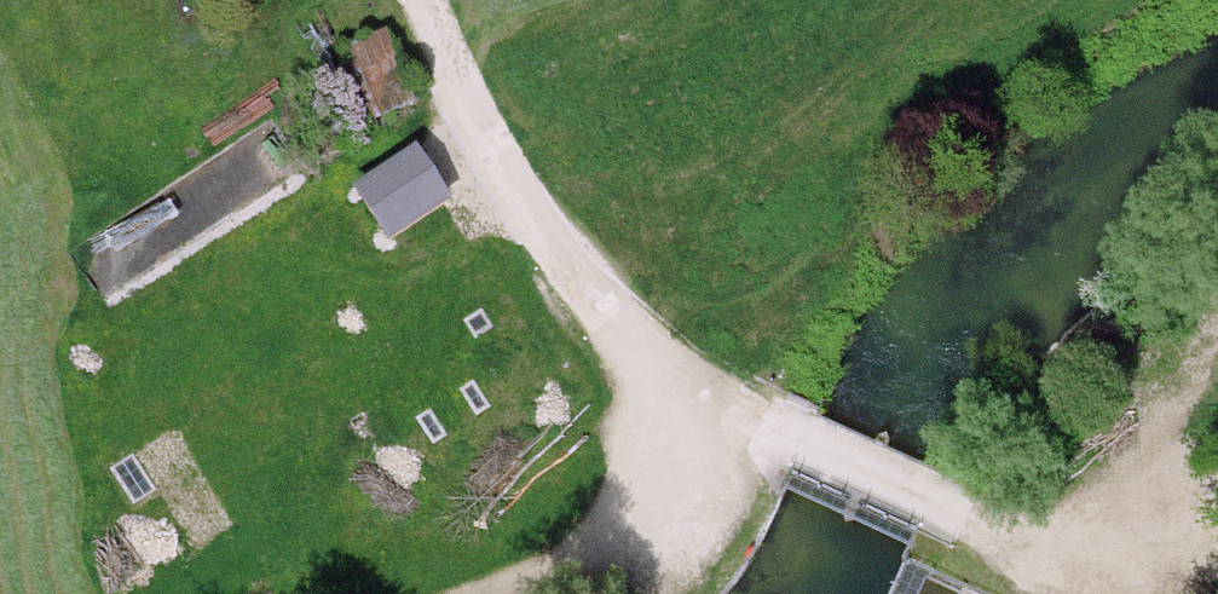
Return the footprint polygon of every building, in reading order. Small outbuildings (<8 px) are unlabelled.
[(419,98),(389,27),(343,46),(373,117),(419,98)] [(350,187),(386,239),(452,195),(416,143),(350,187)]
